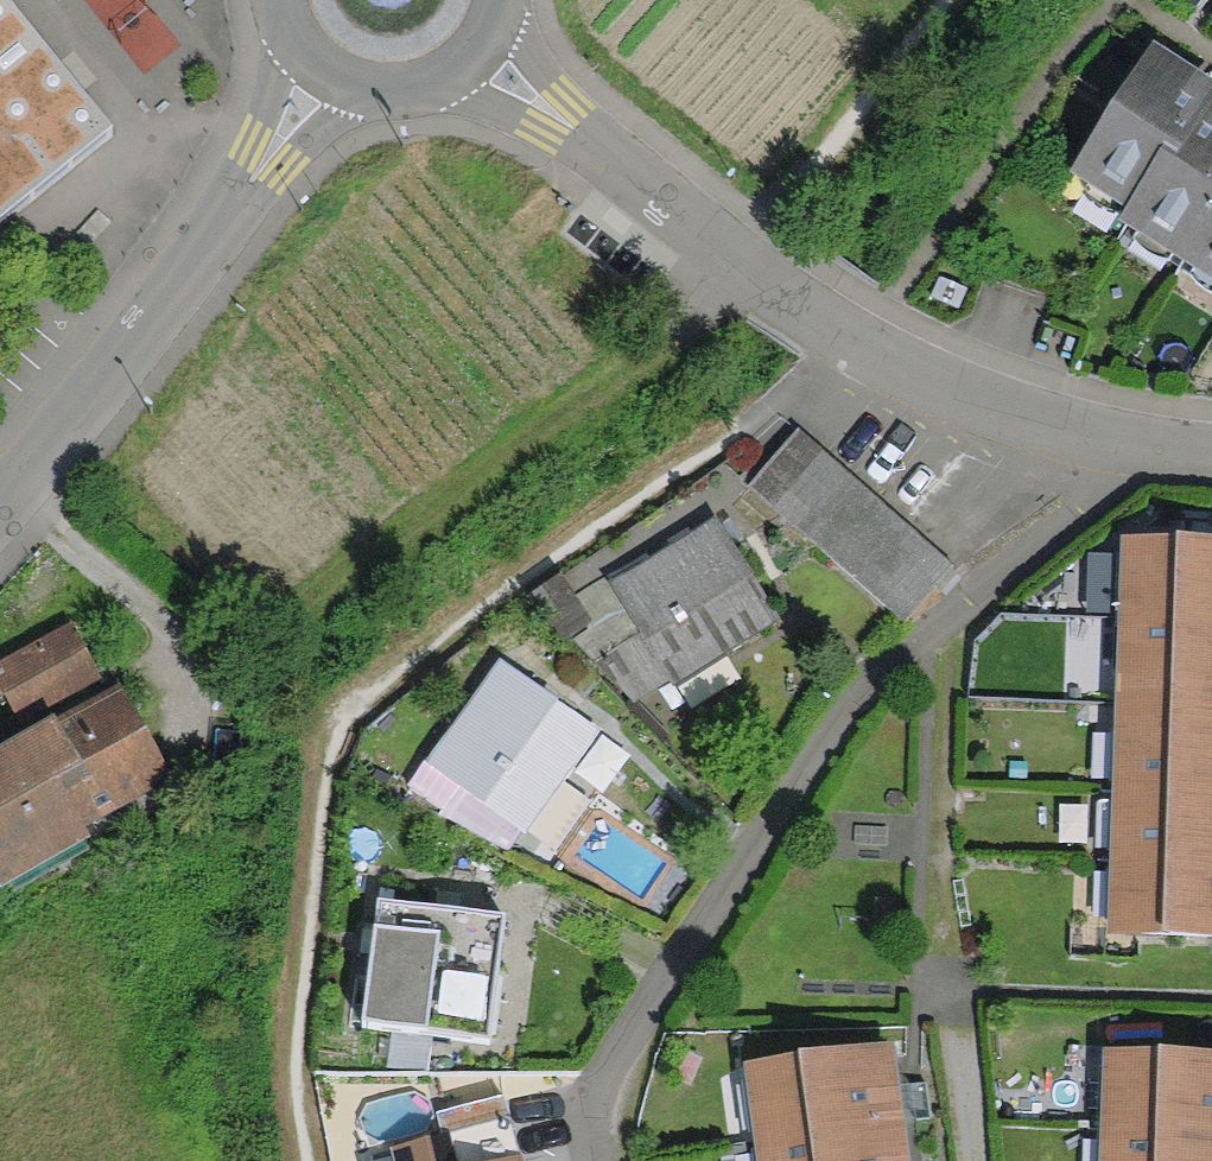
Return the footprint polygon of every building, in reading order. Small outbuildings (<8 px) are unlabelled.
[(0,1),(0,226),(112,138),(0,1)] [(1133,209),(1203,96),(1211,82),(1211,80),(1156,46),(1076,174),(1133,209)] [(1203,96),(1133,209),(1123,224),(1183,261),(1211,215),(1211,102),(1203,96)] [(1183,261),(1211,279),(1211,215),(1183,261)] [(797,424),(746,483),(907,622),(958,562),(797,424)] [(718,520),(608,583),(636,631),(611,645),(643,700),(777,623),(718,520)] [(1119,538),(1103,933),(1211,938),(1211,541),(1119,538)] [(61,635),(0,668),(0,709),(1,708),(10,726),(59,700),(66,712),(94,696),(61,635)] [(597,729),(498,659),(428,757),(527,827),(597,729)] [(113,709),(0,768),(0,908),(82,865),(75,852),(164,805),(113,709)] [(504,914),(378,899),(363,1022),(489,1037),(504,914)] [(1093,1047),(1091,1160),(1211,1160),(1211,1049),(1093,1047)] [(739,1072),(751,1160),(900,1160),(886,1053),(739,1072)] [(388,1150),(391,1160),(455,1160),(447,1133),(388,1150)] [(518,1153),(489,1160),(520,1160),(518,1153)]
